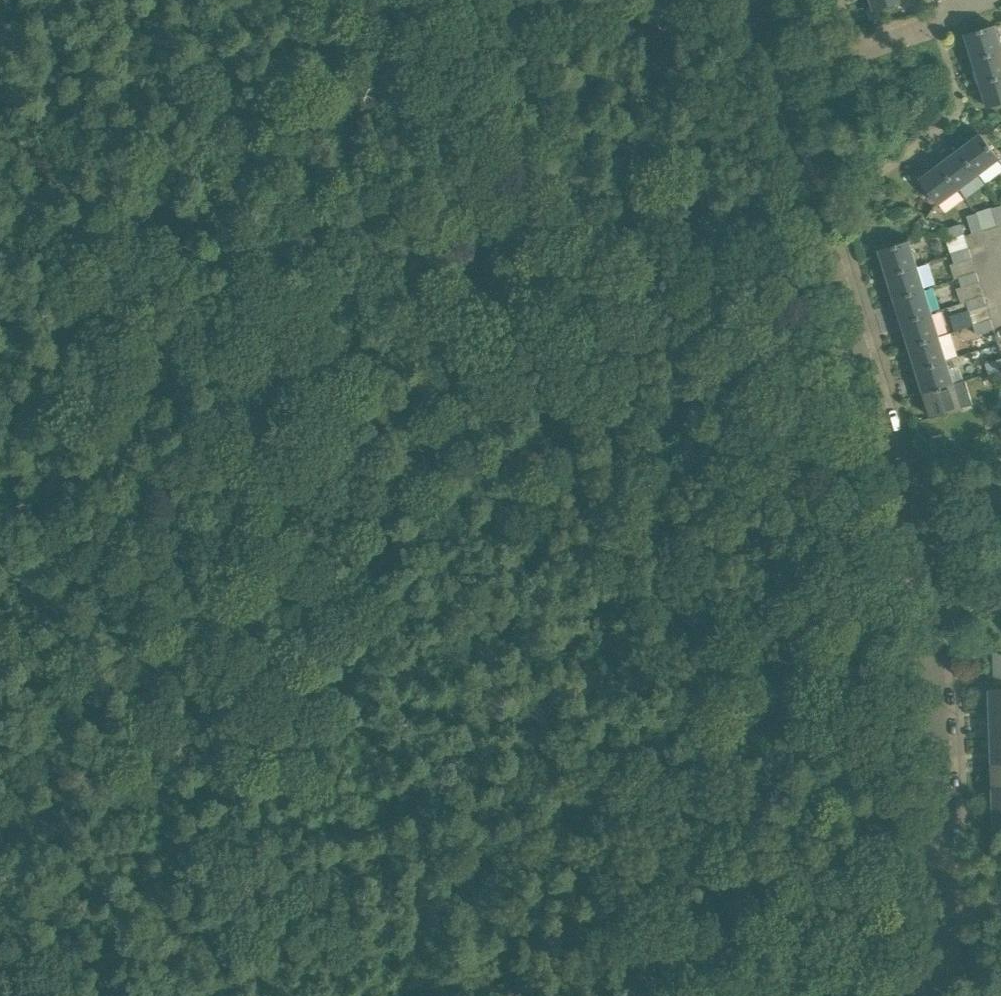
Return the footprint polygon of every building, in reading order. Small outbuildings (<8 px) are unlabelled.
[(874,9),(903,0),(871,0),(874,9)] [(1000,50),(1000,44),(995,26),(965,35),(973,59),(1000,50)] [(973,59),(980,82),(1000,75),(1000,50),(973,59)] [(980,82),(988,106),(1000,101),(1000,75),(980,82)] [(979,133),(959,149),(978,174),(998,159),(979,133)] [(978,174),(959,149),(940,163),(959,189),(978,174)] [(959,189),(940,163),(920,179),(939,204),(959,189)] [(1000,224),(1000,204),(992,207),(997,225),(1000,224)] [(972,233),(983,230),(977,212),(967,215),(972,233)] [(964,233),(961,223),(943,228),(946,239),(964,233)] [(887,274),(916,265),(908,241),(879,250),(887,274)] [(972,258),(968,247),(950,252),(954,263),(972,258)] [(916,265),(887,274),(894,297),(923,288),(916,265)] [(979,281),(976,271),(959,276),(962,286),(979,281)] [(923,288),(894,297),(902,321),(930,312),(923,288)] [(986,305),(983,294),(965,300),(969,311),(986,305)] [(938,335),(930,312),(902,321),(909,344),(938,335)] [(994,329),(990,318),(973,324),(977,334),(994,329)] [(945,359),(938,335),(909,344),(916,368),(945,359)] [(985,363),(988,372),(1000,368),(1000,358),(985,363)] [(945,359),(916,368),(923,391),(952,382),(945,359)] [(988,372),(991,382),(1000,378),(1000,368),(988,372)] [(952,382),(923,391),(931,415),(972,402),(965,378),(952,382)] [(989,689),(990,713),(1000,713),(1000,688),(989,689)] [(990,713),(991,738),(1000,737),(1000,713),(990,713)] [(991,738),(992,762),(1000,762),(1000,737),(991,738)] [(992,762),(993,787),(1000,787),(1000,762),(992,762)] [(993,787),(994,811),(1000,811),(1000,787),(993,787)]
